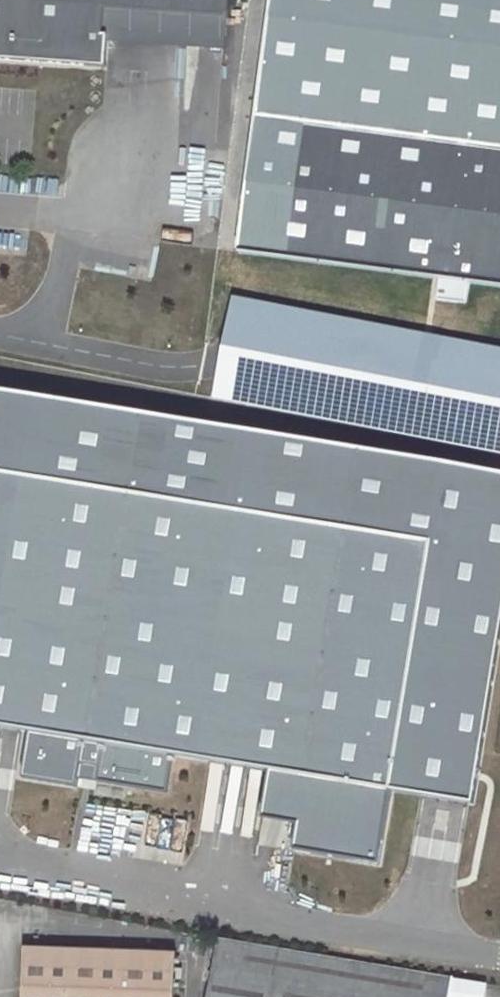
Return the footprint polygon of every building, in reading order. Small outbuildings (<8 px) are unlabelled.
[(225,0),(0,0),(0,63),(101,71),(104,39),(98,39),(101,13),(223,21),(225,0)] [(234,254),(435,281),(432,300),(463,305),(465,284),(499,289),(499,0),(267,0),(234,254)] [(98,39),(104,39),(221,51),(223,21),(101,13),(98,39)] [(229,299),(209,398),(499,455),(499,352),(229,299)] [(0,377),(0,729),(95,744),(89,782),(160,793),(166,755),(263,771),(299,777),(291,824),(287,850),(372,863),(385,782),(455,800),(499,561),(499,456),(0,377)] [(299,777),(263,771),(255,818),(291,824),(299,777)] [(448,980),(215,940),(211,968),(208,967),(203,996),(445,996),(448,980)] [(20,948),(18,996),(169,996),(171,953),(20,948)]
